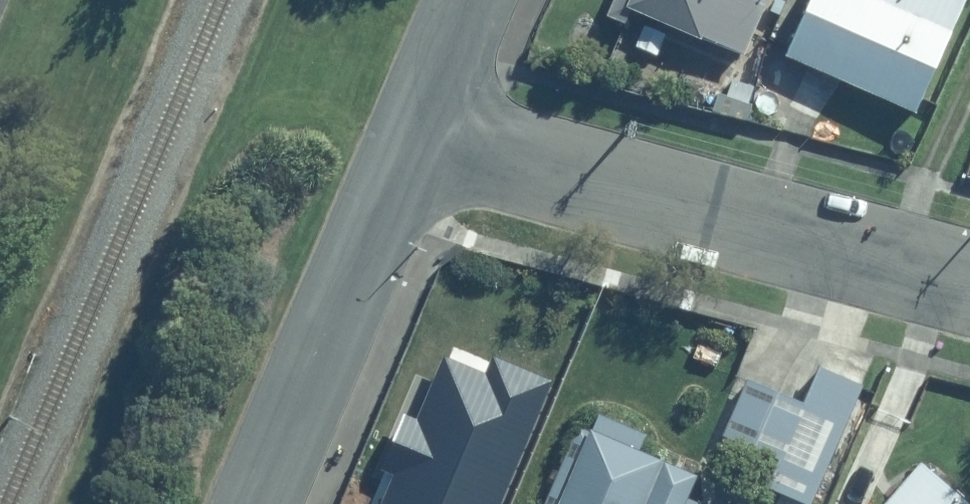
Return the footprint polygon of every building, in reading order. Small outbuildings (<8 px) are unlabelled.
[(608,12),(630,21),(636,4),(745,52),(768,0),(613,0),(608,12)] [(788,52),(919,109),(967,0),(810,0),(788,52)] [(867,384),(818,361),(798,403),(751,381),(723,441),(777,466),(760,503),(763,503),(811,503),(867,384)] [(590,407),(547,503),(702,503),(688,498),(699,472),(644,448),(650,434),(590,407)] [(923,466),(890,503),(966,503),(923,466)]
